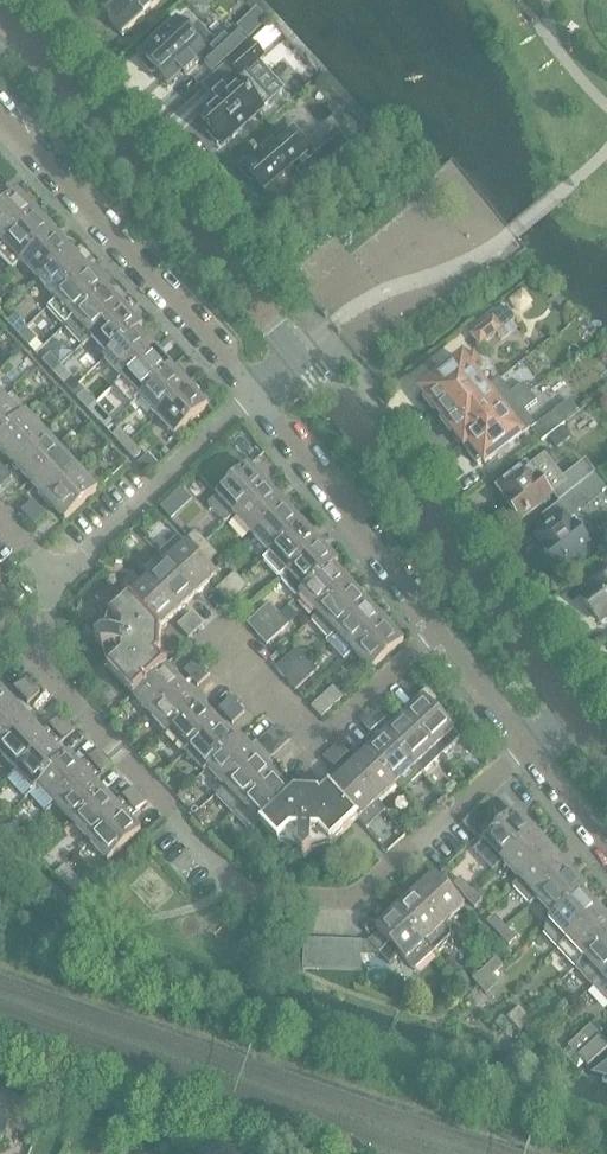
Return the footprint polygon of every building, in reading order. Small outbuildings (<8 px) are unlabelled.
[(95,5),(104,16),(109,11),(113,16),(109,21),(124,36),(163,0),(101,0),(95,5)] [(178,28),(141,62),(144,65),(142,70),(152,81),(157,79),(168,92),(182,79),(186,82),(203,66),(213,77),(244,48),(243,47),(235,38),(217,54),(199,34),(190,42),(178,28)] [(247,74),(264,58),(253,45),(230,66),(239,77),(224,91),(223,90),(213,99),(214,101),(197,118),(210,131),(208,133),(221,146),(222,144),(225,147),(229,143),(231,145),(244,132),(242,131),(273,101),(247,74)] [(252,156),(238,167),(251,182),(253,180),(258,185),(259,184),(258,183),(259,182),(266,190),(264,191),(264,190),(263,191),(265,194),(295,169),(305,180),(345,147),(335,135),(315,152),(305,140),(294,128),(285,135),(284,133),(257,155),(255,152),(251,155),(252,156)] [(35,213),(17,193),(0,209),(0,239),(3,243),(35,213)] [(53,232),(35,213),(3,243),(0,246),(0,256),(13,269),(21,262),(53,232)] [(70,251),(61,240),(53,232),(21,262),(38,280),(70,251)] [(56,299),(88,269),(70,251),(38,280),(56,299)] [(64,326),(105,288),(88,269),(56,299),(47,307),(64,326)] [(123,307),(122,307),(105,288),(64,326),(82,346),(91,337),(123,307)] [(478,346),(516,317),(507,305),(469,334),(478,346)] [(135,330),(140,326),(123,307),(91,337),(108,356),(135,330)] [(17,335),(25,328),(14,317),(7,323),(17,335)] [(28,346),(35,340),(25,328),(17,335),(28,346)] [(153,349),(135,330),(108,356),(103,360),(121,380),(153,349)] [(171,369),(153,349),(121,380),(113,387),(130,407),(139,399),(171,369)] [(473,374),(485,365),(475,352),(421,393),(425,398),(423,399),(434,413),(436,412),(439,415),(456,402),(462,410),(487,391),(473,374)] [(52,373),(60,366),(48,354),(41,361),(52,373)] [(63,385),(71,378),(60,366),(52,373),(63,385)] [(188,387),(171,369),(139,399),(156,417),(188,387)] [(524,384),(512,394),(501,380),(487,391),(462,410),(456,402),(439,415),(442,419),(440,421),(451,434),(453,433),(462,446),(531,393),(524,384)] [(174,437),(206,407),(188,387),(156,417),(174,437)] [(88,411),(95,404),(84,392),(76,399),(88,411)] [(531,393),(462,446),(463,447),(478,467),(483,463),(485,466),(523,437),(533,430),(541,440),(564,423),(555,411),(537,426),(526,411),(538,402),(531,393)] [(22,419),(5,400),(0,405),(0,439),(22,419)] [(99,422),(106,416),(95,404),(88,411),(99,422)] [(45,434),(27,415),(22,419),(0,439),(0,450),(12,464),(45,434)] [(113,423),(106,416),(99,422),(105,430),(113,423)] [(558,449),(572,438),(565,427),(550,438),(558,449)] [(123,449),(130,442),(119,430),(112,437),(123,449)] [(29,482),(61,452),(45,434),(12,464),(29,482)] [(133,460),(140,453),(130,442),(123,449),(133,460)] [(47,501),(79,471),(61,452),(29,482),(47,501)] [(158,464),(148,454),(138,464),(147,474),(158,464)] [(586,460),(564,478),(546,455),(499,491),(509,502),(506,504),(521,522),(554,496),(559,502),(596,473),(586,460)] [(267,487),(248,467),(208,505),(226,524),(235,517),(267,487)] [(11,478),(5,471),(0,475),(0,489),(11,478)] [(65,521),(97,491),(79,471),(47,501),(65,521)] [(606,492),(606,491),(596,477),(544,517),(552,528),(538,539),(546,551),(545,552),(559,570),(573,559),(577,564),(602,545),(578,515),(606,492)] [(284,506),(268,489),(267,487),(235,517),(252,535),(284,506)] [(171,518),(191,500),(181,490),(161,509),(171,518)] [(28,519),(39,508),(32,501),(21,512),(28,519)] [(301,524),(284,506),(252,535),(269,554),(301,524)] [(34,526),(46,515),(39,508),(28,519),(34,526)] [(283,577),(319,543),(301,524),(269,554),(262,561),(280,580),(284,577),(283,577)] [(195,532),(188,538),(199,550),(206,543),(195,532)] [(178,537),(159,555),(166,562),(197,595),(216,577),(186,545),(178,537)] [(209,561),(217,554),(206,543),(199,550),(209,561)] [(304,591),(336,562),(319,543),(283,577),(284,577),(280,580),(279,582),(295,599),(301,594),(304,591)] [(178,611),(197,595),(166,562),(148,579),(178,611)] [(350,584),(332,565),(336,562),(304,591),(301,594),(319,613),(350,584)] [(229,592),(241,580),(235,574),(223,585),(229,592)] [(594,586),(598,591),(583,602),(599,623),(606,617),(606,576),(594,586)] [(159,630),(178,611),(148,579),(129,597),(159,630)] [(236,599),(248,588),(241,580),(229,592),(236,599)] [(367,603),(350,584),(319,613),(310,621),(328,640),(336,632),(367,603)] [(236,599),(229,592),(223,585),(216,591),(229,606),(236,599)] [(11,608),(23,597),(17,591),(5,601),(11,608)] [(158,630),(159,630),(129,597),(109,616),(121,628),(120,631),(117,631),(114,635),(102,635),(95,641),(160,644),(160,632),(158,630)] [(343,661),(354,651),(385,622),(367,603),(336,632),(338,634),(327,644),(343,661)] [(257,636),(278,615),(268,604),(247,624),(257,636)] [(197,631),(203,626),(192,614),(186,620),(197,631)] [(278,615),(257,636),(266,645),(287,625),(279,617),(278,615)] [(188,639),(197,631),(186,620),(178,628),(188,639)] [(372,671),(404,642),(385,622),(354,651),(372,671)] [(160,644),(95,641),(102,649),(120,649),(120,655),(108,667),(130,691),(134,695),(165,666),(162,663),(158,658),(160,656),(160,644)] [(285,680),(307,659),(298,650),(276,670),(285,680)] [(295,691),(318,670),(307,659),(285,680),(295,691)] [(191,680),(203,669),(196,662),(185,672),(191,680)] [(153,716),(184,686),(165,666),(134,695),(153,716)] [(197,686),(209,675),(203,669),(191,680),(197,686)] [(22,697),(33,687),(24,678),(14,688),(22,697)] [(170,735),(202,705),(184,686),(153,716),(170,735)] [(29,704),(39,694),(33,687),(22,697),(29,704)] [(321,718),(343,697),(333,687),(311,708),(321,718)] [(14,705),(22,697),(14,688),(5,696),(0,690),(0,717),(14,705)] [(426,699),(405,718),(435,749),(441,756),(461,738),(433,707),(439,700),(428,689),(422,695),(426,699)] [(226,717),(238,707),(232,700),(220,710),(226,717)] [(31,724),(14,705),(0,717),(0,752),(31,724)] [(187,754),(219,724),(202,705),(170,735),(187,754)] [(233,724),(244,713),(238,707),(226,717),(233,724)] [(375,710),(368,717),(379,728),(386,721),(375,710)] [(365,713),(359,719),(359,722),(360,723),(368,717),(365,713)] [(60,717),(49,727),(57,735),(68,725),(60,717)] [(368,717),(360,723),(371,735),(379,728),(368,717)] [(393,729),(386,735),(416,767),(423,774),(441,756),(435,749),(405,718),(393,729)] [(48,743),(31,724),(0,752),(0,754),(17,772),(48,743)] [(237,743),(219,724),(187,754),(205,773),(210,768),(237,743)] [(68,725),(57,735),(63,741),(73,731),(68,725)] [(276,726),(258,744),(264,751),(283,734),(276,726)] [(283,734),(264,751),(270,758),(289,740),(283,734)] [(379,742),(367,753),(397,784),(404,792),(423,774),(416,767),(386,735),(379,742)] [(227,787),(259,757),(242,738),(237,743),(210,768),(227,787)] [(66,762),(48,743),(17,772),(8,781),(26,799),(30,796),(66,762)] [(341,763),(348,756),(337,744),(330,751),(341,763)] [(100,751),(89,761),(97,769),(108,759),(106,756),(101,751),(100,751)] [(333,770),(341,763),(330,751),(323,758),(333,770)] [(379,801),(397,784),(367,753),(349,770),(379,801)] [(57,806),(89,776),(71,757),(66,762),(30,796),(46,813),(55,804),(57,806)] [(234,815),(277,776),(259,757),(227,787),(216,796),(234,815)] [(108,759),(97,769),(102,775),(113,764),(110,761),(108,759)] [(349,770),(330,787),(360,819),(368,828),(387,811),(379,801),(349,770)] [(106,794),(89,776),(57,806),(74,824),(106,794)] [(261,825),(294,794),(277,776),(234,815),(251,834),(261,825)] [(307,792),(305,858),(312,851),(312,847),(312,842),(313,833),(319,833),(328,842),(331,846),(350,828),(360,819),(330,787),(322,795),(319,792),(307,792)] [(135,788),(123,799),(131,807),(142,796),(135,788)] [(293,795),(261,825),(280,845),(283,842),(293,832),(296,832),(295,835),(299,839),(299,842),(299,851),(305,858),(307,792),(296,792),(294,794),(293,795)] [(91,843),(123,813),(106,794),(74,824),(91,843)] [(130,820),(148,802),(142,796),(131,807),(123,813),(91,843),(109,863),(142,833),(130,820)] [(197,819),(203,825),(210,819),(204,812),(197,819)] [(536,831),(531,826),(518,812),(475,852),(493,871),(507,858),(508,858),(536,831)] [(508,858),(503,863),(521,882),(526,878),(531,873),(555,851),(536,831),(508,858)] [(521,882),(515,888),(533,906),(539,901),(543,897),(572,870),(555,851),(531,873),(526,878),(521,882)] [(72,891),(82,882),(67,866),(57,875),(72,891)] [(543,897),(539,901),(556,920),(561,916),(586,893),(590,889),(572,870),(543,897)] [(447,925),(466,908),(436,875),(417,893),(452,932),(453,930),(447,925)] [(466,897),(473,891),(460,877),(453,883),(466,897)] [(475,907),(482,901),(473,891),(466,897),(475,907)] [(452,937),(452,932),(417,893),(398,910),(437,952),(452,937)] [(546,931),(546,934),(561,950),(571,941),(603,911),(586,893),(561,916),(556,920),(547,929),(546,931)] [(417,970),(437,952),(398,910),(379,928),(382,932),(371,942),(363,942),(363,955),(375,955),(380,951),(392,964),(402,954),(417,970)] [(606,942),(606,915),(603,911),(561,950),(578,969),(606,942)] [(501,936),(508,929),(494,915),(488,921),(501,936)] [(509,944),(516,937),(508,929),(501,936),(509,944)] [(321,970),(322,941),(306,941),(305,970),(321,970)] [(335,971),(336,941),(322,941),(321,970),(335,971)] [(349,971),(350,942),(336,941),(335,971),(349,971)] [(363,955),(363,942),(350,942),(349,971),(363,972),(363,955)] [(606,977),(606,942),(578,969),(595,988),(606,977)] [(493,975),(503,967),(495,959),(486,968),(493,975)] [(492,977),(493,975),(486,968),(473,980),(481,988),(493,978),(492,977)] [(595,988),(606,1001),(606,977),(595,988)] [(487,994),(498,984),(493,978),(481,988),(487,994)] [(504,1015),(496,1023),(508,1035),(516,1028),(527,1017),(528,1016),(520,1007),(508,1019),(504,1015)] [(516,1028),(508,1035),(511,1038),(513,1040),(533,1021),(528,1016),(527,1017),(516,1028)] [(601,1035),(606,1030),(598,1022),(593,1026),(592,1025),(571,1045),(581,1056),(602,1036),(601,1035)] [(606,1051),(606,1041),(602,1036),(581,1056),(590,1066),(606,1051)] [(592,1074),(605,1078),(606,1079),(606,1063),(592,1074)] [(14,1110),(0,1105),(0,1135),(4,1136),(14,1110)]
